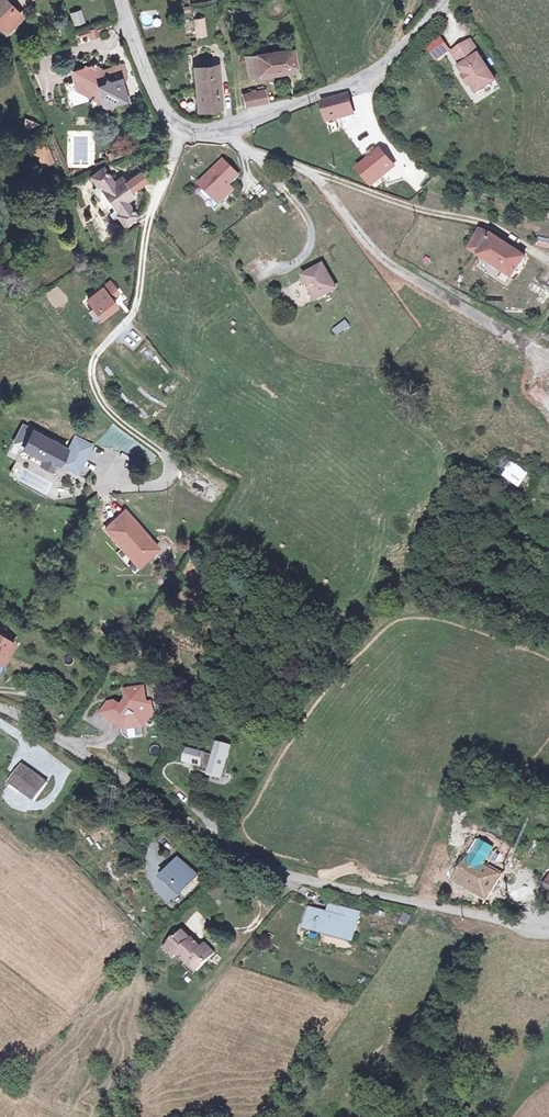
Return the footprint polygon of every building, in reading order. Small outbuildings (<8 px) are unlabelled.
[(2,25),(5,21),(12,28),(23,17),(7,0),(0,0),(0,24),(2,25)] [(83,10),(71,13),(76,27),(87,23),(83,10)] [(204,20),(195,22),(197,37),(206,36),(204,20)] [(5,21),(2,25),(8,32),(12,28),(5,21)] [(90,30),(92,39),(101,37),(99,29),(90,30)] [(80,33),(82,42),(91,40),(89,31),(80,33)] [(429,46),(438,62),(454,53),(445,37),(429,46)] [(498,79),(472,40),(455,51),(462,61),(466,58),(469,62),(464,65),(462,66),(468,75),(466,75),(472,84),(474,83),(479,91),(498,79)] [(243,58),(244,69),(257,66),(258,76),(294,70),(291,49),(285,50),(284,44),(275,45),(276,52),(243,58)] [(97,68),(76,75),(83,95),(93,91),(97,101),(106,98),(110,107),(116,111),(120,104),(129,101),(134,103),(127,83),(130,78),(126,66),(106,72),(107,75),(103,76),(99,74),(97,68)] [(222,109),(219,66),(195,67),(198,110),(222,109)] [(257,66),(244,69),(246,78),(258,76),(257,66)] [(243,94),(245,106),(267,102),(265,90),(243,94)] [(348,97),(321,107),(328,119),(353,111),(348,97)] [(36,148),(43,167),(56,162),(48,143),(36,148)] [(396,168),(384,155),(362,175),(374,188),(396,168)] [(230,159),(206,179),(223,201),(234,192),(230,187),(233,184),(244,176),(230,159)] [(130,193),(124,183),(122,180),(116,184),(106,169),(94,176),(100,187),(95,190),(102,201),(97,205),(101,211),(106,208),(113,219),(119,216),(124,224),(136,216),(128,203),(134,199),(130,193)] [(138,175),(143,184),(149,180),(144,171),(138,175)] [(130,193),(143,184),(138,175),(124,183),(130,193)] [(479,229),(467,250),(486,261),(508,276),(523,255),(496,238),(479,229)] [(548,250),(548,240),(540,236),(537,246),(548,250)] [(306,277),(316,297),(318,300),(337,291),(325,268),(306,277)] [(531,282),(526,290),(540,300),(545,292),(531,282)] [(110,284),(89,299),(92,305),(88,308),(97,320),(114,307),(111,302),(118,296),(110,284)] [(337,337),(342,333),(338,328),(333,332),(337,337)] [(150,369),(161,362),(152,348),(141,355),(150,369)] [(67,450),(24,426),(14,443),(34,454),(35,452),(44,457),(40,464),(51,469),(55,462),(57,458),(79,470),(92,447),(74,437),(67,450)] [(79,470),(57,458),(55,462),(77,474),(79,470)] [(530,474),(511,461),(501,476),(520,489),(530,474)] [(160,554),(125,515),(106,532),(141,571),(160,554)] [(0,634),(0,654),(6,658),(15,643),(1,635),(0,634)] [(125,692),(127,701),(123,708),(121,708),(113,704),(110,704),(108,706),(102,716),(112,722),(115,718),(126,725),(127,730),(143,728),(148,719),(147,714),(151,713),(150,704),(146,705),(143,689),(125,692)] [(115,718),(112,722),(125,731),(127,730),(126,725),(115,718)] [(188,750),(186,761),(196,763),(195,766),(200,767),(198,772),(222,778),(230,748),(216,744),(213,757),(188,750)] [(22,764),(10,780),(34,797),(46,781),(22,764)] [(482,839),(470,857),(487,867),(498,849),(482,839)] [(487,867),(470,857),(462,852),(449,874),(456,879),(455,882),(487,898),(502,876),(487,867)] [(197,872),(179,856),(163,874),(181,890),(197,872)] [(343,918),(312,911),(308,930),(347,939),(350,926),(358,928),(362,912),(346,908),(343,918)] [(184,930),(165,950),(177,960),(180,956),(199,973),(217,954),(206,944),(202,947),(184,930)]
